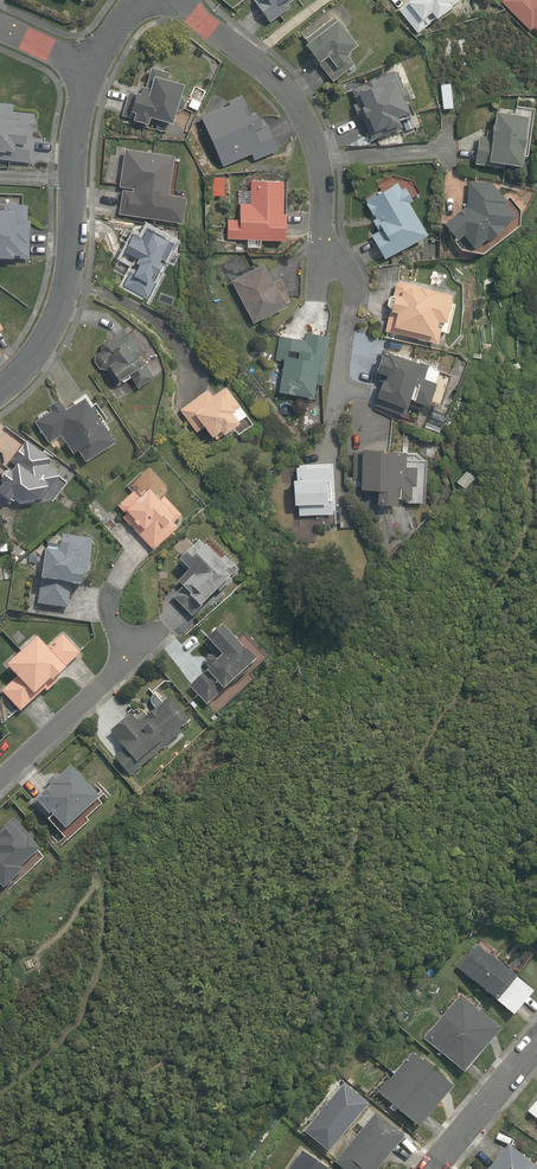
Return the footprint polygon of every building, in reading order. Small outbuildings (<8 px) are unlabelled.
[(263,0),(255,5),(268,24),(287,12),(284,8),(296,0),(263,0)] [(401,11),(420,33),(438,17),(441,20),(463,0),(413,0),(401,11)] [(504,1),(532,33),(536,29),(536,0),(505,0),(504,1)] [(309,45),(335,83),(356,69),(353,64),(356,62),(350,53),(360,46),(345,22),(309,45)] [(463,37),(453,36),(451,56),(461,57),(463,37)] [(408,122),(415,119),(401,74),(350,90),(360,121),(366,119),(372,136),(393,130),(394,136),(411,131),(408,122)] [(158,117),(179,123),(190,88),(150,75),(144,95),(129,90),(121,117),(155,127),(158,117)] [(208,89),(196,85),(189,107),(202,111),(208,89)] [(256,119),(247,94),(228,101),(230,109),(205,118),(224,168),(254,156),(256,162),(280,153),(266,115),(256,119)] [(31,163),(34,138),(31,137),(32,130),(34,130),(35,119),(33,119),(33,114),(11,111),(12,105),(0,103),(0,153),(6,154),(6,160),(31,163)] [(478,165),(495,167),(496,162),(533,166),(536,131),(536,119),(501,115),(498,139),(481,137),(478,165)] [(178,158),(159,155),(158,161),(139,158),(136,177),(132,176),(129,188),(124,187),(120,215),(187,226),(191,199),(172,196),(178,158)] [(288,182),(253,181),(253,203),(242,203),(242,220),(229,220),(229,239),(293,240),(294,214),(287,214),(288,182)] [(503,186),(474,182),(471,184),(470,210),(446,226),(459,243),(469,235),(480,249),(490,241),(493,244),(527,218),(503,186)] [(412,200),(418,197),(412,187),(407,190),(403,183),(367,203),(377,220),(374,222),(380,233),(375,236),(389,260),(432,236),(412,200)] [(29,258),(30,220),(27,220),(27,205),(4,204),(4,208),(0,208),(0,257),(11,257),(11,258),(29,258)] [(148,297),(176,241),(155,231),(150,241),(133,233),(120,259),(134,266),(125,286),(148,297)] [(291,308),(272,265),(234,282),(253,325),(291,308)] [(398,281),(395,295),(392,294),(389,308),(392,309),(387,332),(398,335),(400,327),(446,338),(450,322),(460,324),(466,296),(398,281)] [(129,377),(137,389),(153,378),(138,357),(142,354),(127,332),(112,343),(111,341),(105,340),(101,343),(100,349),(101,350),(94,355),(93,361),(98,369),(104,370),(105,370),(116,386),(129,377)] [(334,336),(311,332),(309,340),(289,337),(280,394),(317,400),(320,385),(326,386),(334,336)] [(434,372),(436,366),(389,351),(382,373),(393,377),(391,382),(385,380),(379,398),(422,413),(425,404),(444,410),(455,379),(434,372)] [(194,410),(207,428),(215,440),(226,433),(233,442),(259,423),(231,383),(217,393),(194,410)] [(194,410),(217,393),(212,386),(182,407),(200,433),(207,428),(194,410)] [(77,449),(84,461),(112,443),(83,396),(63,409),(58,400),(47,407),(50,411),(34,421),(48,443),(60,435),(71,453),(77,449)] [(20,499),(33,497),(34,498),(43,497),(60,474),(45,463),(49,457),(26,439),(10,460),(15,464),(11,469),(8,467),(0,478),(3,480),(0,484),(0,491),(10,498),(13,493),(20,499)] [(405,500),(425,501),(427,463),(409,462),(410,452),(367,450),(365,491),(382,492),(382,505),(404,506),(405,500)] [(339,523),(337,462),(297,464),(300,525),(339,523)] [(476,478),(465,468),(455,479),(465,489),(476,478)] [(128,512),(124,515),(156,549),(182,525),(177,520),(185,513),(158,484),(146,495),(138,485),(119,503),(128,512)] [(38,604),(67,609),(71,585),(81,586),(83,573),(87,573),(92,539),(63,535),(60,553),(46,551),(41,580),(41,584),(38,604)] [(215,550),(207,543),(187,563),(197,574),(175,596),(199,620),(248,571),(236,559),(231,563),(217,548),(215,550)] [(218,643),(232,657),(199,693),(213,706),(229,689),(236,695),(266,663),(231,630),(218,643)] [(2,691),(20,711),(45,689),(47,691),(57,682),(54,680),(67,669),(65,667),(80,654),(61,634),(46,648),(37,638),(7,666),(17,677),(2,691)] [(193,728),(172,704),(143,728),(135,719),(116,736),(128,751),(117,760),(132,779),(193,728)] [(50,813),(65,829),(98,798),(70,767),(50,785),(51,786),(36,801),(49,814),(50,813)] [(3,888),(22,870),(20,867),(39,850),(31,841),(33,839),(14,818),(0,831),(0,885),(3,888)] [(460,972),(517,1016),(536,990),(536,989),(481,945),(460,972)] [(462,995),(424,1040),(465,1075),(503,1030),(462,995)] [(399,1117),(403,1112),(425,1129),(459,1087),(414,1051),(408,1046),(388,1072),(394,1076),(380,1093),(394,1105),(390,1110),(399,1117)] [(365,1131),(338,1160),(348,1168),(383,1168),(412,1138),(383,1111),(376,1119),(369,1112),(358,1124),(365,1131)] [(495,1168),(536,1168),(536,1161),(518,1144),(495,1168)] [(309,1151),(296,1168),(333,1168),(309,1151)]
